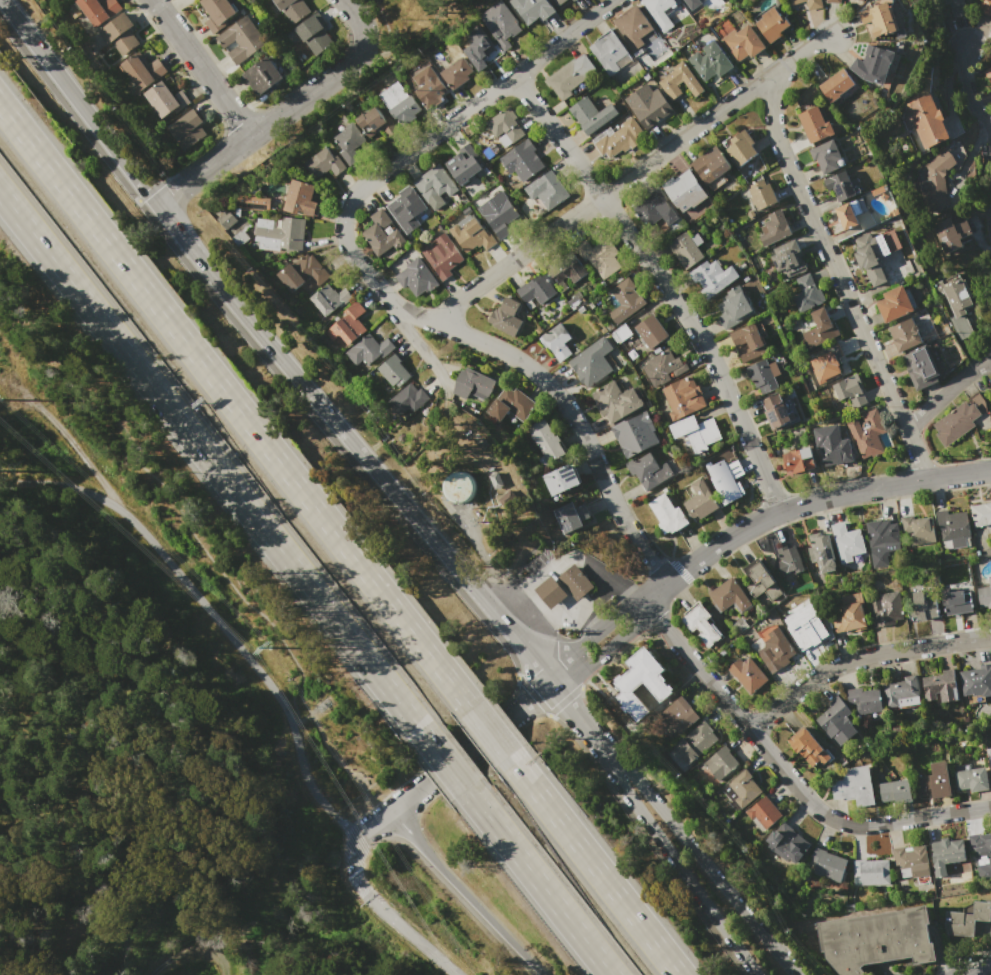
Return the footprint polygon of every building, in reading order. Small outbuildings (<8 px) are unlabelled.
[(74,1),(75,0),(97,0),(100,4),(105,0),(116,0),(122,8),(94,29),(74,1)] [(200,2),(203,0),(228,0),(237,12),(225,20),(228,23),(213,34),(204,22),(211,17),(200,2)] [(279,10),(272,0),(302,0),(310,11),(292,25),(280,9),(279,10)] [(479,16),(501,0),(503,0),(522,28),(507,39),(512,45),(504,51),(479,16)] [(510,1),(511,0),(548,0),(556,11),(541,22),(538,17),(527,25),(510,1)] [(641,1),(642,0),(674,0),(676,3),(671,7),(673,10),(666,14),(674,25),(663,33),(641,1)] [(690,11),(683,0),(699,0),(701,3),(690,11)] [(808,10),(805,0),(822,0),(824,6),(808,10)] [(986,15),(989,13),(990,16),(990,0),(978,0),(986,15)] [(859,12),(887,2),(898,30),(894,32),(887,35),(886,33),(869,39),(859,12)] [(612,22),(637,4),(654,29),(640,38),(644,44),(633,52),(612,22)] [(770,44),(755,22),(763,17),(761,15),(776,4),(790,25),(779,32),(782,35),(770,44)] [(99,32),(101,30),(100,29),(124,11),(134,25),(129,29),(140,44),(122,57),(111,42),(108,44),(99,32)] [(315,56),(295,28),(314,14),(324,27),(323,28),(333,42),(315,56)] [(266,43),(236,65),(227,53),(238,45),(235,41),(224,49),(215,38),(246,15),(266,43)] [(736,63),(720,39),(735,29),(737,32),(750,24),(766,47),(751,57),(749,54),(736,63)] [(478,72),(462,50),(468,45),(462,37),(478,25),(496,49),(484,57),(489,65),(478,72)] [(897,39),(894,32),(898,30),(905,28),(908,35),(897,39)] [(588,47),(602,37),(605,40),(615,33),(629,53),(616,62),(620,67),(608,76),(588,47)] [(688,59),(699,51),(702,56),(707,54),(703,48),(715,40),(733,66),(719,76),(716,72),(703,81),(688,59)] [(882,84),(874,81),(873,82),(863,79),(849,67),(857,57),(863,62),(869,44),(895,54),(882,84)] [(120,65),(135,53),(144,66),(157,57),(167,71),(139,91),(120,65)] [(546,77),(575,57),(577,59),(585,53),(601,76),(590,84),(587,79),(572,89),(575,94),(563,102),(546,77)] [(242,74),(268,55),(284,77),(258,95),(242,74)] [(453,90),(440,71),(462,55),(476,74),(453,90)] [(704,90),(694,96),(684,81),(677,86),(682,92),(670,100),(658,82),(674,71),(672,68),(683,60),(704,90)] [(427,109),(414,92),(420,88),(412,77),(430,63),(449,89),(443,93),(445,96),(427,109)] [(983,71),(990,65),(990,81),(983,71)] [(818,86),(843,67),(855,83),(839,94),(840,96),(831,103),(818,86)] [(143,93),(162,80),(180,104),(161,118),(143,93)] [(378,95),(397,81),(406,94),(387,108),(378,95)] [(624,98),(647,83),(653,91),(657,87),(673,110),(645,129),(624,98)] [(175,94),(180,90),(189,102),(184,107),(175,94)] [(906,104),(932,93),(939,109),(941,108),(945,119),(943,119),(951,138),(925,149),(906,104)] [(389,111),(412,94),(422,108),(415,114),(416,117),(407,123),(405,121),(399,125),(389,111)] [(587,135),(568,108),(587,95),(598,112),(611,103),(618,113),(587,135)] [(346,110),(341,103),(346,100),(351,107),(346,110)] [(810,144),(797,114),(817,105),(825,123),(829,121),(834,133),(810,144)] [(368,138),(355,120),(375,106),(385,120),(389,118),(397,130),(387,137),(381,129),(368,138)] [(485,122),(508,106),(516,117),(514,119),(521,128),(523,127),(527,132),(511,143),(503,131),(496,136),(485,122)] [(166,128),(194,108),(203,122),(199,125),(206,135),(183,151),(166,128)] [(590,139),(609,126),(614,132),(623,125),(622,123),(633,116),(648,137),(624,153),(621,150),(608,159),(604,153),(602,155),(590,139)] [(352,122),(364,139),(351,148),(359,159),(348,167),(338,153),(342,150),(332,136),(352,122)] [(738,168),(725,151),(733,145),(730,140),(745,129),(755,142),(751,145),(757,153),(738,168)] [(499,158),(528,138),(535,148),(533,150),(544,166),(522,182),(513,170),(509,173),(499,158)] [(808,150),(834,139),(843,158),(836,161),(839,168),(823,174),(817,159),(813,160),(808,150)] [(460,147),(468,141),(474,150),(467,155),(465,153),(464,154),(460,147)] [(691,163),(716,145),(732,166),(707,185),(691,163)] [(302,162),(325,146),(333,157),(336,155),(345,168),(334,176),(328,168),(314,178),(302,162)] [(480,152),(488,146),(494,155),(486,161),(480,152)] [(950,203),(932,211),(925,192),(923,165),(945,148),(956,162),(944,177),(950,203)] [(460,185),(444,163),(461,151),(466,158),(472,154),(482,168),(467,178),(468,179),(460,185)] [(434,211),(412,181),(439,162),(458,188),(449,195),(446,191),(440,195),(445,203),(434,211)] [(523,188),(550,168),(569,195),(547,211),(536,196),(531,200),(523,188)] [(659,186),(672,176),(674,180),(689,169),(709,195),(681,215),(659,186)] [(823,180),(845,170),(856,195),(838,202),(832,188),(827,191),(823,180)] [(282,210),(292,178),(315,185),(310,201),(320,204),(316,216),(298,211),(297,214),(282,210)] [(756,211),(748,193),(750,193),(748,189),(751,187),(750,186),(764,179),(766,185),(768,184),(777,201),(756,211)] [(385,206),(400,196),(397,192),(409,184),(426,207),(414,216),(419,224),(405,234),(385,206)] [(871,191),(882,186),(885,190),(873,196),(871,191)] [(632,206),(657,188),(666,200),(657,207),(663,215),(648,226),(632,206)] [(476,208),(501,190),(518,213),(505,223),(511,231),(499,240),(476,208)] [(239,195),(269,198),(268,210),(238,207),(239,195)] [(835,209),(849,202),(859,224),(845,231),(835,209)] [(461,211),(469,206),(472,210),(465,215),(461,211)] [(361,233),(373,224),(368,217),(382,207),(392,221),(381,229),(386,236),(396,228),(406,242),(395,250),(392,246),(378,256),(361,233)] [(235,209),(246,210),(246,217),(235,216),(235,209)] [(763,247),(758,237),(764,234),(761,227),(764,225),(763,223),(770,219),(768,216),(781,209),(793,233),(763,247)] [(216,219),(228,210),(236,220),(225,230),(216,219)] [(447,230),(456,223),(460,229),(463,227),(462,225),(474,216),(486,232),(488,230),(496,241),(484,250),(480,244),(465,255),(447,230)] [(305,219),(301,251),(279,248),(279,250),(257,248),(258,241),(253,241),(256,218),(275,220),(275,227),(280,227),(282,217),(305,219)] [(942,254),(931,225),(950,218),(952,225),(965,220),(971,233),(958,238),(961,246),(942,254)] [(233,237),(249,223),(251,225),(243,232),(248,237),(239,244),(233,237)] [(873,287),(865,267),(861,269),(854,253),(858,251),(853,239),(869,232),(872,238),(893,228),(901,248),(877,259),(887,281),(873,287)] [(683,271),(666,245),(686,231),(690,238),(697,233),(703,242),(696,246),(703,257),(683,271)] [(420,250),(429,244),(432,247),(439,243),(436,239),(445,232),(464,259),(448,270),(451,274),(442,281),(420,250)] [(576,247),(585,240),(591,248),(606,237),(617,252),(611,256),(619,266),(602,280),(586,259),(583,262),(577,255),(581,253),(576,247)] [(795,239),(801,250),(794,254),(798,262),(803,260),(808,269),(787,279),(782,270),(778,272),(771,256),(775,254),(772,250),(795,239)] [(587,273),(572,284),(567,276),(557,283),(544,264),(569,247),(587,273)] [(330,276),(317,287),(309,277),(306,280),(293,265),(307,253),(310,256),(312,255),(330,276)] [(438,283),(425,293),(424,291),(415,297),(407,285),(403,288),(394,275),(407,267),(405,265),(418,255),(438,283)] [(706,300),(698,288),(700,287),(698,283),(695,285),(687,274),(707,260),(709,263),(715,259),(723,271),(731,265),(739,277),(706,300)] [(277,274),(290,263),(306,281),(292,292),(277,274)] [(800,312),(792,296),(802,292),(796,279),(809,273),(823,301),(800,312)] [(557,293),(544,274),(541,277),(539,274),(526,284),(525,282),(514,290),(524,304),(534,297),(540,305),(557,293)] [(609,290),(619,304),(607,313),(615,324),(645,302),(639,295),(638,296),(633,289),(636,287),(628,276),(609,290)] [(959,342),(949,318),(954,315),(943,287),(963,280),(967,287),(959,294),(961,300),(968,297),(971,305),(963,308),(974,336),(959,342)] [(309,299),(327,282),(337,293),(344,287),(353,296),(340,307),(338,305),(326,317),(309,299)] [(725,329),(717,317),(721,314),(716,306),(723,302),(721,299),(728,294),(727,292),(739,284),(754,313),(725,329)] [(885,323),(875,303),(885,299),(882,293),(902,284),(905,291),(909,289),(918,307),(885,323)] [(506,295),(522,303),(515,316),(521,320),(513,336),(486,323),(493,308),(500,307),(506,295)] [(358,335),(342,318),(346,315),(344,312),(356,300),(365,310),(356,318),(366,328),(358,335)] [(807,349),(800,333),(816,326),(810,312),(824,306),(832,323),(834,322),(840,334),(807,349)] [(634,326),(653,313),(669,336),(650,349),(634,326)] [(886,329),(911,317),(923,341),(898,353),(886,329)] [(325,332),(340,318),(357,337),(348,345),(339,335),(333,340),(325,332)] [(538,337),(545,348),(547,346),(559,363),(572,354),(564,343),(571,338),(560,322),(538,337)] [(728,333),(754,322),(767,352),(741,363),(728,333)] [(609,334),(624,323),(632,334),(617,344),(609,334)] [(344,353),(368,332),(379,343),(387,336),(396,347),(382,359),(378,355),(368,364),(366,361),(365,362),(362,359),(355,365),(344,353)] [(566,362),(586,389),(613,369),(603,355),(613,348),(604,335),(566,362)] [(902,356),(927,343),(941,373),(936,375),(939,380),(916,391),(905,367),(907,366),(902,356)] [(640,364),(668,347),(674,358),(680,354),(688,367),(654,387),(640,364)] [(809,361),(833,351),(843,374),(819,385),(809,361)] [(377,369),(395,353),(402,360),(400,362),(412,375),(398,387),(395,384),(392,386),(377,369)] [(744,368),(765,358),(768,364),(776,360),(782,373),(774,377),(779,386),(758,397),(744,368)] [(496,380),(489,396),(456,382),(462,369),(465,370),(467,367),(496,380)] [(707,404),(672,421),(667,412),(671,411),(660,388),(693,373),(707,404)] [(832,385),(858,374),(863,387),(860,388),(867,404),(854,410),(848,396),(839,400),(832,385)] [(590,393),(614,379),(622,393),(632,387),(642,403),(608,423),(590,393)] [(387,402),(410,382),(418,390),(421,387),(430,398),(414,412),(410,407),(400,417),(387,402)] [(524,422),(509,411),(501,422),(486,411),(507,385),(515,391),(517,388),(537,404),(524,422)] [(945,447),(935,435),(938,432),(933,424),(965,400),(969,405),(972,403),(968,398),(978,391),(990,408),(971,422),(974,426),(945,447)] [(771,430),(763,413),(784,403),(789,413),(793,411),(796,417),(771,430)] [(862,459),(845,419),(855,415),(861,428),(869,424),(866,418),(863,419),(860,413),(875,406),(885,431),(877,435),(883,450),(862,459)] [(610,427),(625,420),(625,421),(643,413),(643,411),(646,410),(655,429),(654,431),(659,442),(626,459),(610,427)] [(668,425),(674,438),(685,433),(694,454),(708,448),(706,444),(722,437),(713,417),(698,424),(694,413),(668,425)] [(566,453),(547,464),(526,429),(545,418),(555,435),(557,434),(561,440),(559,441),(566,453)] [(820,444),(848,438),(853,459),(824,465),(820,444)] [(783,454),(810,446),(815,466),(793,472),(792,470),(787,471),(783,454)] [(624,463),(631,459),(633,462),(646,455),(645,453),(649,451),(658,466),(666,462),(674,474),(645,491),(634,473),(631,474),(624,463)] [(704,465),(710,462),(711,464),(724,458),(727,464),(737,459),(745,473),(734,479),(736,483),(739,481),(745,493),(724,504),(704,465)] [(552,496),(543,476),(572,463),(581,483),(552,496)] [(492,476),(501,472),(507,485),(498,489),(492,476)] [(448,500),(475,500),(476,474),(449,473),(448,500)] [(689,484),(700,477),(719,507),(695,522),(682,503),(696,494),(689,484)] [(647,504),(664,493),(675,509),(678,506),(689,523),(676,531),(675,530),(671,533),(670,531),(663,535),(657,525),(659,523),(647,504)] [(554,510),(573,502),(576,508),(584,504),(590,517),(581,521),(584,526),(565,534),(554,510)] [(970,506),(990,502),(990,525),(974,528),(970,506)] [(934,512),(948,510),(948,514),(966,511),(971,546),(943,550),(940,530),(937,530),(934,512)] [(929,517),(932,516),(936,542),(912,546),(910,534),(903,535),(900,517),(915,515),(915,519),(929,517)] [(898,543),(899,549),(898,549),(886,551),(888,565),(872,568),(870,552),(881,551),(880,546),(868,547),(864,522),(881,519),(881,522),(889,521),(889,524),(895,523),(896,523),(899,543),(898,543)] [(830,524),(843,521),(846,532),(860,528),(866,552),(852,555),(853,561),(839,564),(830,524)] [(821,532),(822,535),(828,534),(834,559),(835,559),(837,570),(824,573),(824,570),(819,571),(817,561),(811,562),(808,548),(810,547),(808,535),(821,532)] [(775,549),(788,544),(789,547),(795,545),(804,569),(794,573),(793,570),(780,575),(775,561),(779,559),(775,549)] [(751,598),(743,586),(752,580),(745,571),(758,561),(781,593),(770,601),(762,590),(751,598)] [(557,576),(573,563),(593,587),(577,600),(557,576)] [(550,608),(566,595),(550,575),(534,589),(550,608)] [(988,575),(990,575),(990,607),(987,608),(987,606),(980,607),(977,588),(989,586),(988,575)] [(706,593),(731,576),(750,603),(739,610),(733,602),(720,612),(706,593)] [(940,588),(947,587),(947,585),(969,582),(974,611),(952,614),(951,611),(944,612),(940,588)] [(872,627),(868,601),(879,599),(878,594),(899,591),(903,617),(893,619),(893,624),(872,627)] [(835,633),(831,618),(844,615),(840,596),(861,592),(867,615),(865,616),(867,628),(855,631),(854,628),(835,633)] [(938,616),(916,619),(916,617),(909,618),(907,599),(935,596),(938,616)] [(677,619),(697,602),(709,615),(704,619),(719,636),(706,647),(695,634),(698,632),(695,628),(689,633),(677,619)] [(786,627),(798,620),(800,623),(815,613),(830,637),(818,645),(816,641),(801,650),(786,627)] [(771,674),(758,655),(767,648),(762,642),(768,637),(766,634),(777,626),(796,652),(787,658),(789,661),(771,674)] [(634,692),(650,712),(637,722),(616,697),(621,692),(614,683),(615,682),(614,679),(620,674),(622,676),(631,668),(625,662),(644,646),(645,645),(665,669),(660,673),(666,680),(664,681),(664,682),(668,686),(670,685),(676,691),(661,704),(644,684),(634,692)] [(726,668),(739,658),(742,662),(749,656),(768,679),(748,695),(726,668)] [(979,665),(990,663),(990,695),(982,696),(981,694),(973,696),(973,694),(962,696),(958,671),(979,668),(979,665)] [(953,668),(958,699),(941,702),(940,693),(935,693),(936,699),(925,701),(922,677),(942,674),(941,670),(953,668)] [(920,702),(886,708),(882,683),(903,680),(903,677),(916,675),(920,702)] [(860,691),(879,688),(883,711),(857,715),(854,700),(847,702),(845,690),(860,687),(860,691)] [(681,695),(699,716),(679,733),(661,712),(669,705),(681,695)] [(839,745),(831,736),(829,738),(814,720),(831,706),(828,703),(837,695),(851,712),(846,716),(852,723),(851,724),(856,731),(839,745)] [(671,747),(703,720),(713,731),(712,732),(717,739),(686,765),(671,747)] [(791,746),(795,742),(790,736),(793,733),(795,735),(805,727),(825,750),(826,749),(834,758),(827,763),(826,761),(822,764),(820,761),(814,766),(805,755),(801,758),(791,746)] [(725,745),(730,750),(728,751),(738,763),(717,780),(703,763),(725,745)] [(932,795),(918,797),(915,777),(932,775),(930,763),(946,761),(951,795),(932,798),(932,795)] [(953,766),(969,764),(970,769),(986,766),(989,789),(969,792),(968,788),(957,790),(953,766)] [(854,795),(832,798),(829,782),(843,779),(841,770),(868,765),(875,804),(856,807),(854,795)] [(745,768),(752,776),(750,778),(762,791),(741,809),(723,787),(745,768)] [(876,784),(909,779),(912,800),(895,803),(894,800),(879,803),(876,784)] [(782,815),(760,834),(749,821),(750,819),(744,812),(749,808),(749,809),(765,795),(782,815)] [(765,841),(774,830),(775,831),(783,821),(794,830),(793,831),(809,844),(802,852),(803,853),(795,863),(789,858),(786,862),(767,847),(769,844),(765,841)] [(981,834),(990,832),(990,855),(975,858),(974,854),(970,855),(967,835),(980,833),(981,834)] [(929,842),(940,840),(940,838),(950,836),(951,840),(962,839),(965,860),(945,863),(947,875),(935,877),(929,842)] [(890,849),(905,846),(905,847),(925,844),(930,875),(929,875),(930,882),(917,884),(916,877),(911,878),(911,876),(901,878),(899,865),(893,866),(890,849)] [(840,882),(812,873),(815,865),(808,863),(813,847),(826,850),(825,852),(847,859),(840,882)] [(851,860),(857,860),(857,861),(888,859),(889,884),(859,885),(859,876),(852,876),(851,860)] [(973,920),(972,936),(942,934),(944,910),(962,912),(962,907),(972,903),(973,903),(973,900),(990,902),(989,921),(973,920)] [(860,968),(866,974),(839,974),(825,959),(824,951),(821,952),(817,922),(847,918),(847,919),(905,910),(905,909),(927,905),(930,923),(928,924),(931,943),(934,942),(937,961),(914,964),(913,957),(864,965),(860,968)]
